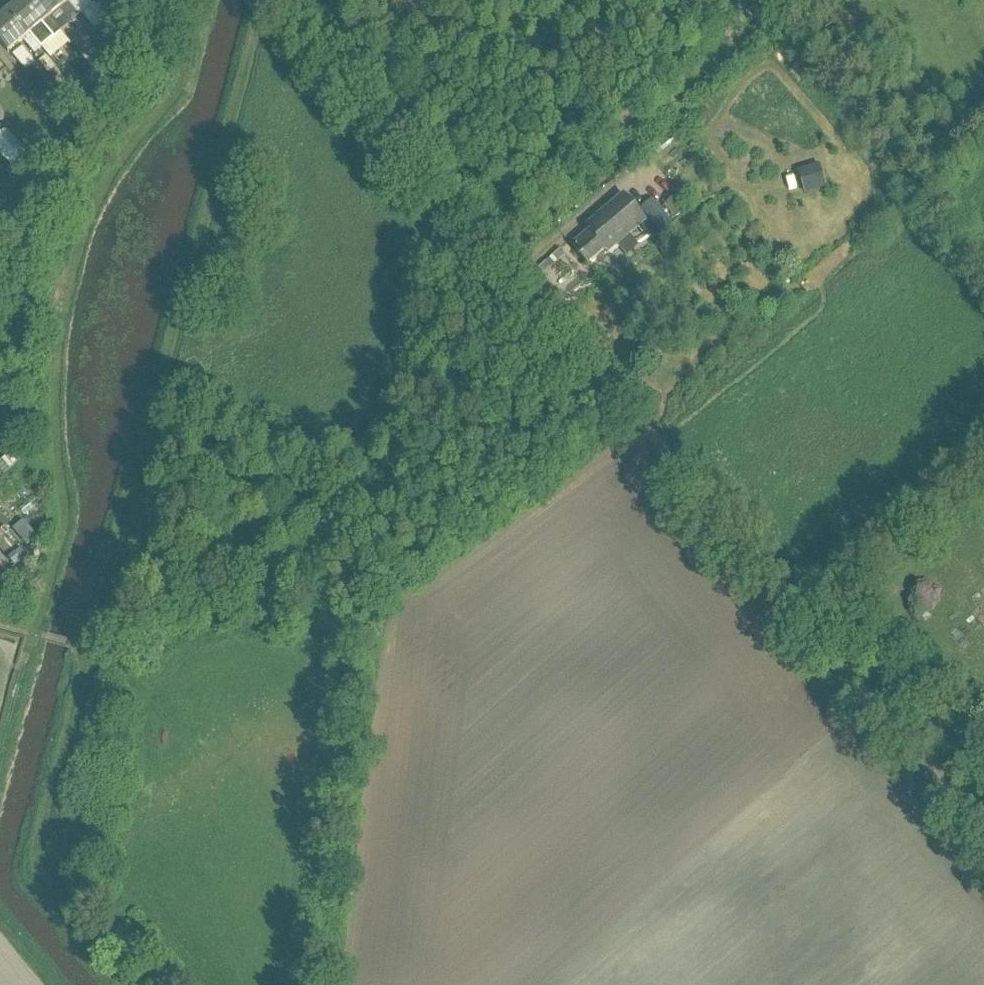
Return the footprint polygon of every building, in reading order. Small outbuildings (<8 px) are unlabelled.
[(7,14),(28,38),(31,36),(43,26),(54,39),(61,33),(50,19),(47,22),(29,0),(24,0),(7,14)] [(61,0),(29,0),(47,22),(50,19),(62,9),(73,23),(81,17),(69,3),(66,6),(61,0)] [(142,20),(128,4),(115,15),(129,31),(142,20)] [(35,55),(42,49),(31,36),(28,38),(7,14),(0,20),(0,45),(9,55),(24,42),(35,55)] [(113,31),(106,22),(97,29),(104,38),(110,46),(120,38),(114,30),(113,31)] [(23,46),(13,54),(26,70),(36,62),(23,46)] [(97,62),(105,71),(118,61),(110,51),(97,62)] [(36,59),(54,82),(62,76),(44,53),(36,59)] [(99,86),(88,73),(76,83),(88,96),(99,86)] [(7,129),(0,135),(0,153),(12,166),(28,153),(7,129)] [(821,167),(799,173),(806,197),(828,190),(821,167)] [(598,218),(601,222),(576,244),(580,248),(575,252),(587,266),(604,251),(607,255),(646,222),(624,196),(598,218)] [(674,220),(688,208),(677,196),(664,208),(674,220)] [(641,210),(661,235),(673,225),(653,201),(641,210)] [(2,348),(0,350),(0,368),(1,367),(2,369),(12,361),(2,348)] [(4,475),(22,460),(15,452),(6,459),(5,458),(0,462),(0,471),(4,475)] [(23,523),(14,531),(28,547),(37,540),(23,523)] [(0,563),(0,581),(5,577),(9,574),(1,563),(0,563)]
